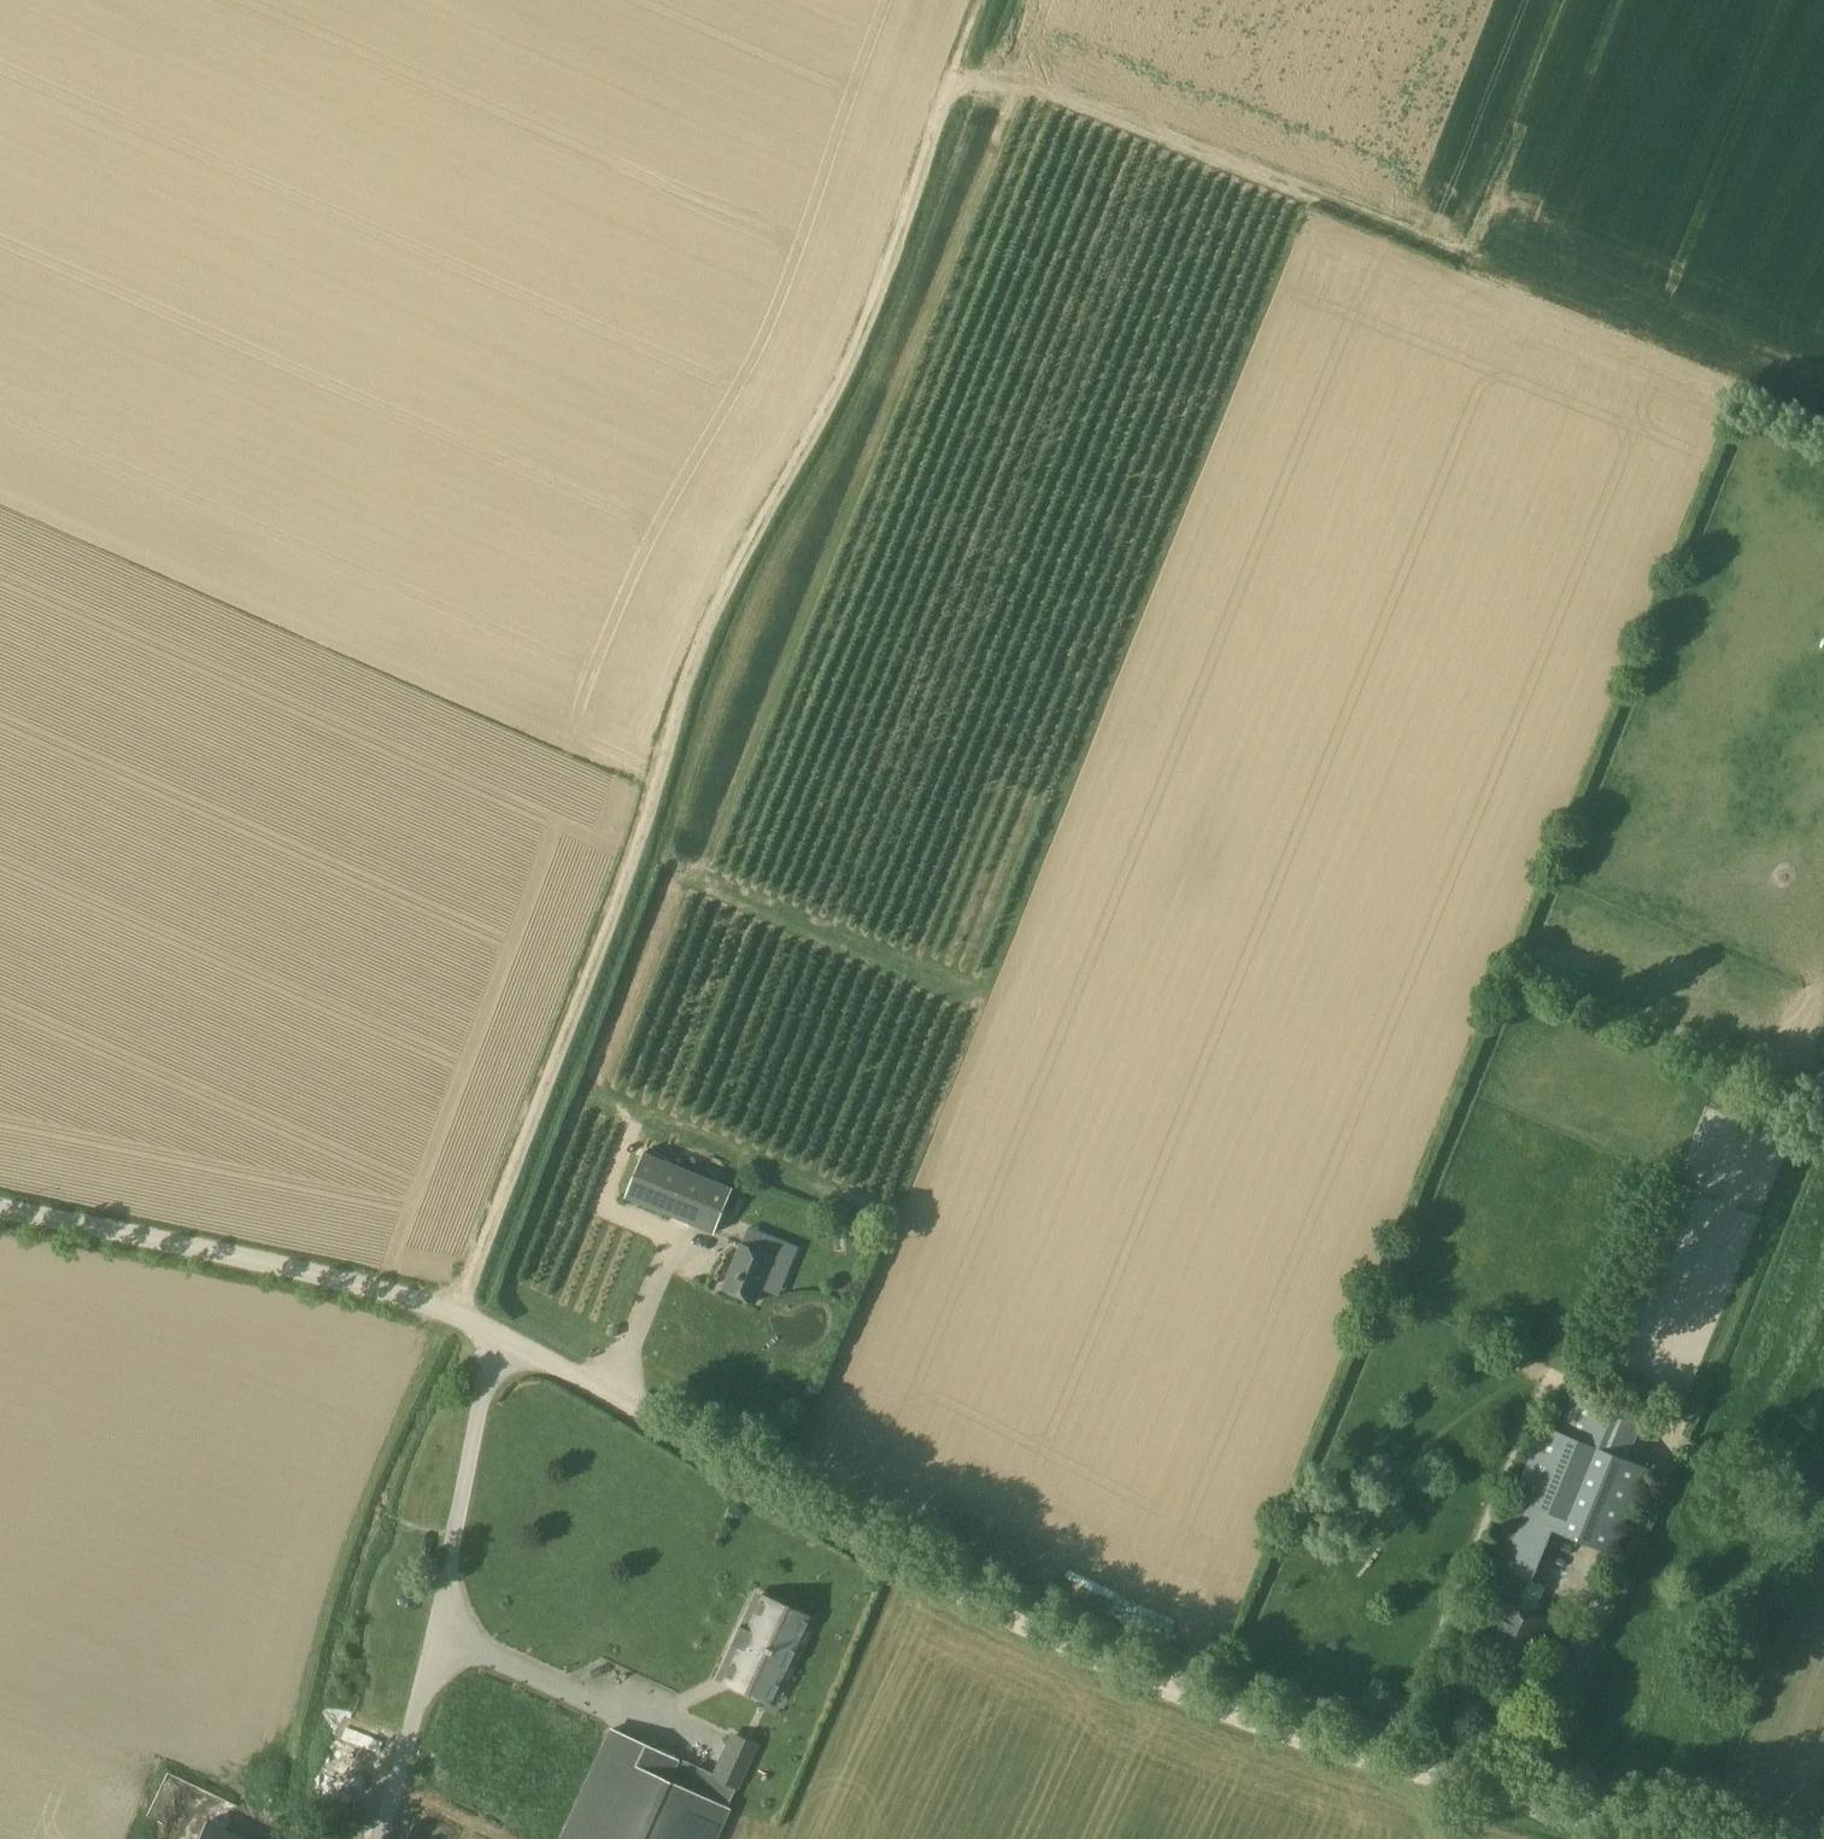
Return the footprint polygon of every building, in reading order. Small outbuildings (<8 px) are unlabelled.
[(1678,1177),(1740,1200),(1767,1128),(1705,1105),(1678,1177)] [(716,1233),(735,1188),(645,1152),(627,1197),(716,1233)] [(781,1297),(804,1250),(749,1228),(721,1291),(761,1308),(768,1293),(781,1297)] [(848,1254),(865,1254),(865,1237),(848,1237),(848,1254)] [(1648,1467),(1629,1459),(1643,1421),(1575,1392),(1575,1393),(1559,1430),(1543,1423),(1476,1582),(1509,1595),(1507,1600),(1519,1604),(1529,1578),(1533,1580),(1554,1529),(1615,1553),(1650,1468),(1648,1467)] [(1369,1457),(1350,1503),(1363,1508),(1382,1463),(1369,1457)] [(754,1585),(712,1672),(773,1701),(814,1614),(754,1585)] [(1540,1646),(1551,1620),(1536,1614),(1533,1613),(1507,1602),(1488,1648),(1530,1666),(1538,1646),(1540,1646)] [(329,1744),(387,1759),(394,1731),(336,1717),(329,1744)] [(725,1807),(664,1779),(675,1757),(613,1729),(563,1838),(711,1838),(725,1807)] [(753,1746),(752,1746),(732,1736),(714,1775),(735,1785),(753,1746)] [(382,1775),(369,1772),(368,1773),(328,1765),(322,1795),(376,1806),(382,1775)] [(206,1821),(197,1838),(244,1838),(206,1821)]
